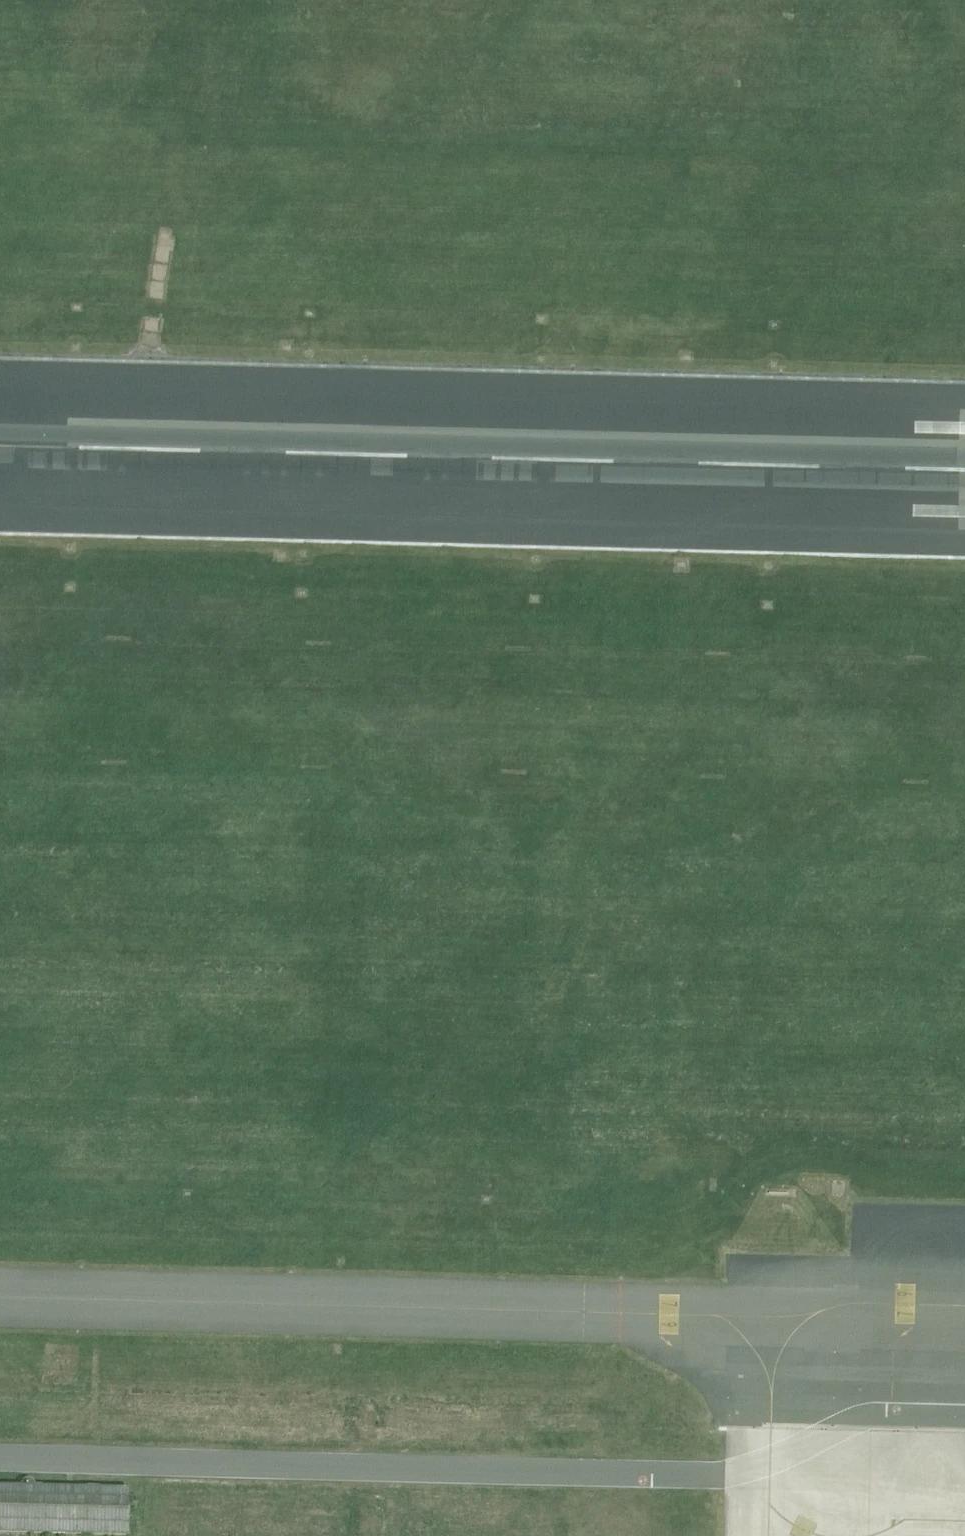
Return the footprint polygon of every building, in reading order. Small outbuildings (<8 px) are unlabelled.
[(0,1487),(0,1532),(129,1535),(130,1490),(35,1488),(35,1485),(31,1481),(26,1481),(21,1485),(21,1488),(0,1487)]
